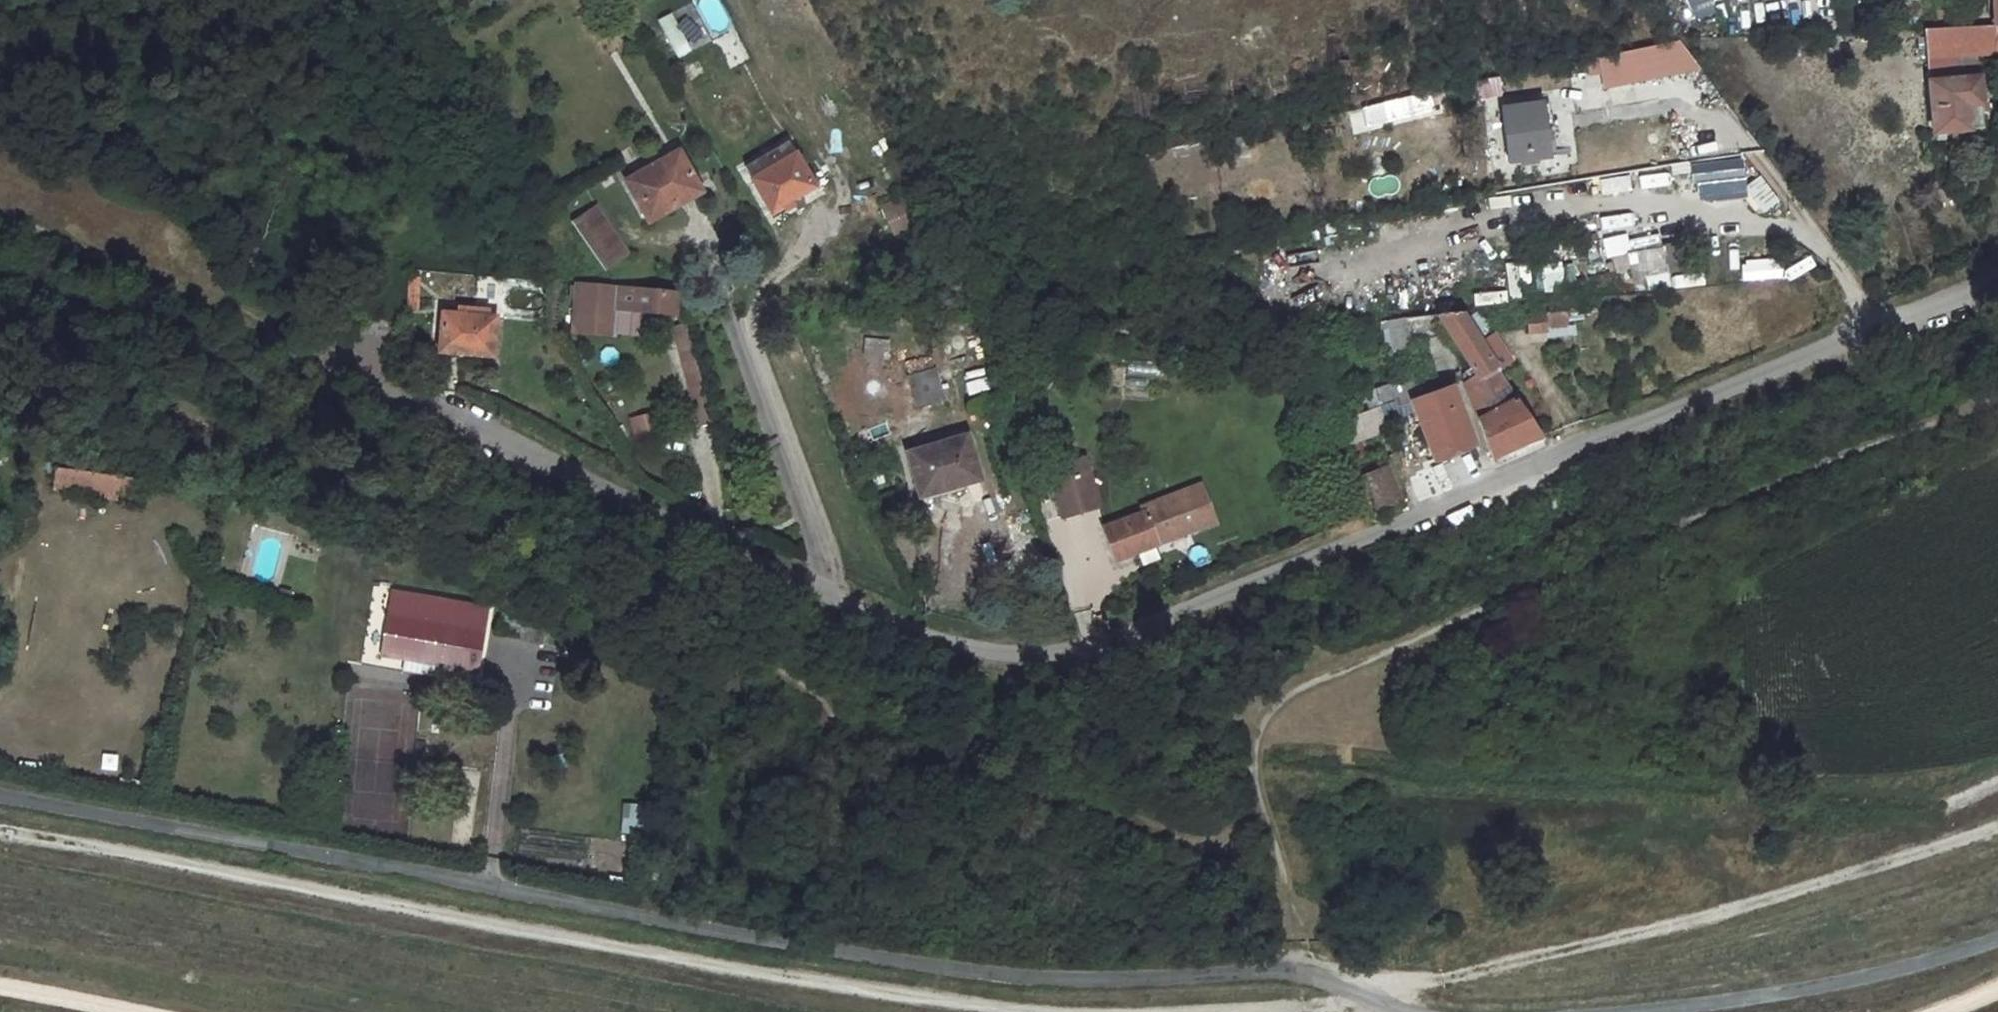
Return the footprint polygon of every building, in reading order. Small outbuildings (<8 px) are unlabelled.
[(708,33),(729,28),(721,0),(700,0),(708,33)] [(1709,13),(1708,0),(1694,0),(1696,15),(1709,13)] [(702,45),(692,20),(677,25),(672,12),(659,17),(673,55),(702,45)] [(1931,31),(1932,55),(1975,52),(1997,51),(1997,27),(1996,27),(1931,31)] [(1691,47),(1637,58),(1644,89),(1713,75),(1691,47)] [(1975,52),(1932,55),(1934,80),(1977,77),(1975,52)] [(1934,80),(1926,80),(1929,132),(1980,128),(1977,77),(1934,80)] [(1365,128),(1431,113),(1426,92),(1360,108),(1365,128)] [(1556,107),(1512,113),(1519,165),(1565,159),(1556,107)] [(669,152),(618,184),(639,220),(668,203),(671,209),(695,194),(669,152)] [(787,153),(744,179),(762,213),(807,187),(787,153)] [(1651,190),(1680,189),(1679,169),(1649,171),(1651,190)] [(1756,173),(1740,177),(1746,204),(1762,201),(1756,173)] [(1600,195),(1631,189),(1628,175),(1597,181),(1600,195)] [(1725,191),(1724,180),(1702,182),(1703,194),(1725,191)] [(893,188),(869,202),(881,225),(904,210),(893,188)] [(588,208),(563,224),(595,272),(620,257),(588,208)] [(1603,229),(1632,224),(1630,213),(1601,217),(1603,229)] [(1675,250),(1646,254),(1650,279),(1679,275),(1675,250)] [(1542,289),(1574,289),(1574,262),(1542,262),(1542,289)] [(1507,298),(1519,297),(1516,263),(1505,264),(1507,298)] [(683,293),(579,286),(576,342),(618,345),(620,321),(681,325),(683,293)] [(1507,303),(1506,290),(1473,292),(1473,304),(1507,303)] [(1597,314),(1549,321),(1551,341),(1600,334),(1597,314)] [(1470,317),(1389,326),(1399,358),(1457,343),(1478,380),(1476,381),(1503,456),(1553,435),(1508,372),(1494,351),(1470,317)] [(447,319),(446,358),(499,361),(500,323),(447,319)] [(1516,334),(1521,358),(1532,357),(1527,332),(1516,334)] [(696,335),(684,339),(687,350),(699,347),(696,335)] [(1506,343),(1494,351),(1508,372),(1521,363),(1506,343)] [(699,347),(687,350),(702,399),(714,395),(699,347)] [(936,366),(907,371),(913,406),(942,401),(936,366)] [(1411,397),(1341,420),(1348,441),(1428,414),(1446,465),(1483,451),(1457,381),(1436,388),(1430,373),(1407,381),(1411,397)] [(714,395),(702,399),(712,434),(724,430),(714,395)] [(627,419),(635,441),(660,431),(651,409),(627,419)] [(968,439),(903,454),(915,494),(979,477),(968,439)] [(1051,467),(1065,515),(1086,509),(1077,481),(1080,476),(1092,472),(1087,456),(1051,467)] [(1389,467),(1361,477),(1374,514),(1400,504),(1389,467)] [(58,468),(54,492),(120,501),(123,478),(58,468)] [(1207,521),(1216,518),(1200,481),(1191,485),(1207,521)] [(1207,521),(1191,485),(1142,507),(1144,512),(1105,529),(1117,556),(1138,547),(1141,552),(1142,552),(1146,560),(1165,552),(1161,543),(1162,543),(1160,539),(1190,526),(1191,528),(1207,521)] [(488,614),(485,640),(509,642),(511,617),(488,614)] [(378,627),(374,664),(462,674),(465,636),(378,627)] [(620,803),(621,833),(644,833),(643,802),(620,803)]
